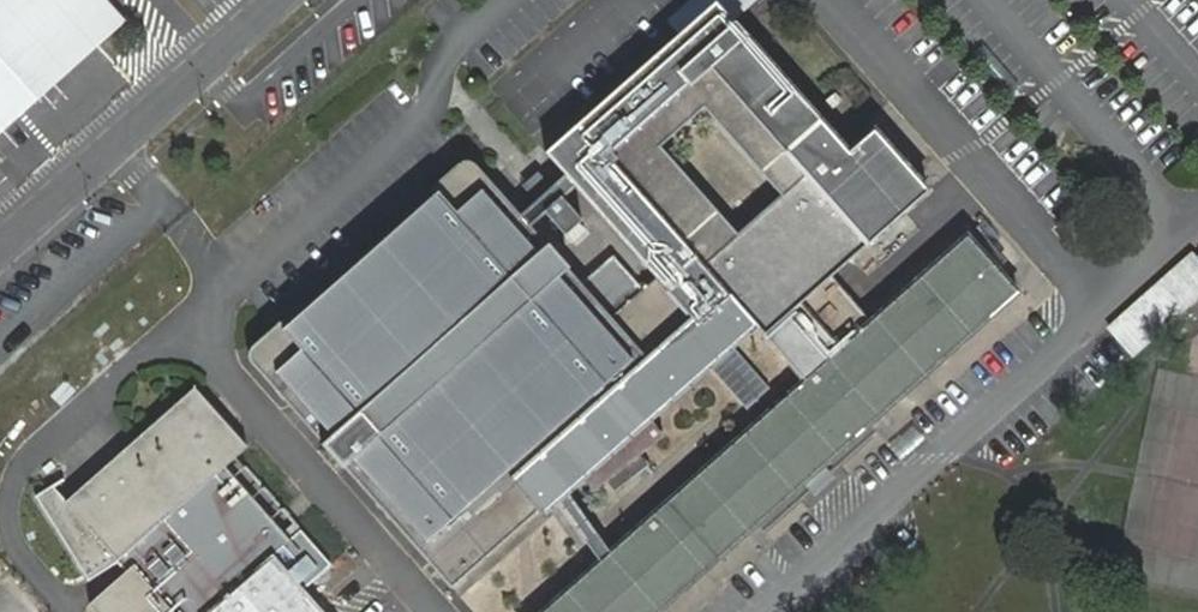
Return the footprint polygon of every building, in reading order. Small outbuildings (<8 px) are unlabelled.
[(130,20),(112,0),(0,0),(0,137),(130,20)] [(930,185),(873,121),(847,145),(739,23),(765,0),(697,0),(668,26),(675,33),(546,147),(567,170),(520,212),(475,162),(471,159),(463,157),(458,159),(452,165),(428,186),(430,189),(281,321),(278,318),(272,323),(250,342),(247,346),(246,350),(245,354),(248,359),(450,586),(537,509),(541,513),(582,477),(593,489),(664,434),(648,415),(752,323),(802,379),(539,611),(656,611),(1019,290),(967,233),(841,345),(801,301),(930,185)] [(770,386),(735,346),(711,367),(745,407),(770,386)] [(303,590),(324,572),(332,564),(300,528),(289,537),(225,464),(246,445),(193,384),(64,499),(54,484),(36,495),(88,580),(116,561),(124,569),(88,602),(96,611),(322,611),(303,590)]
